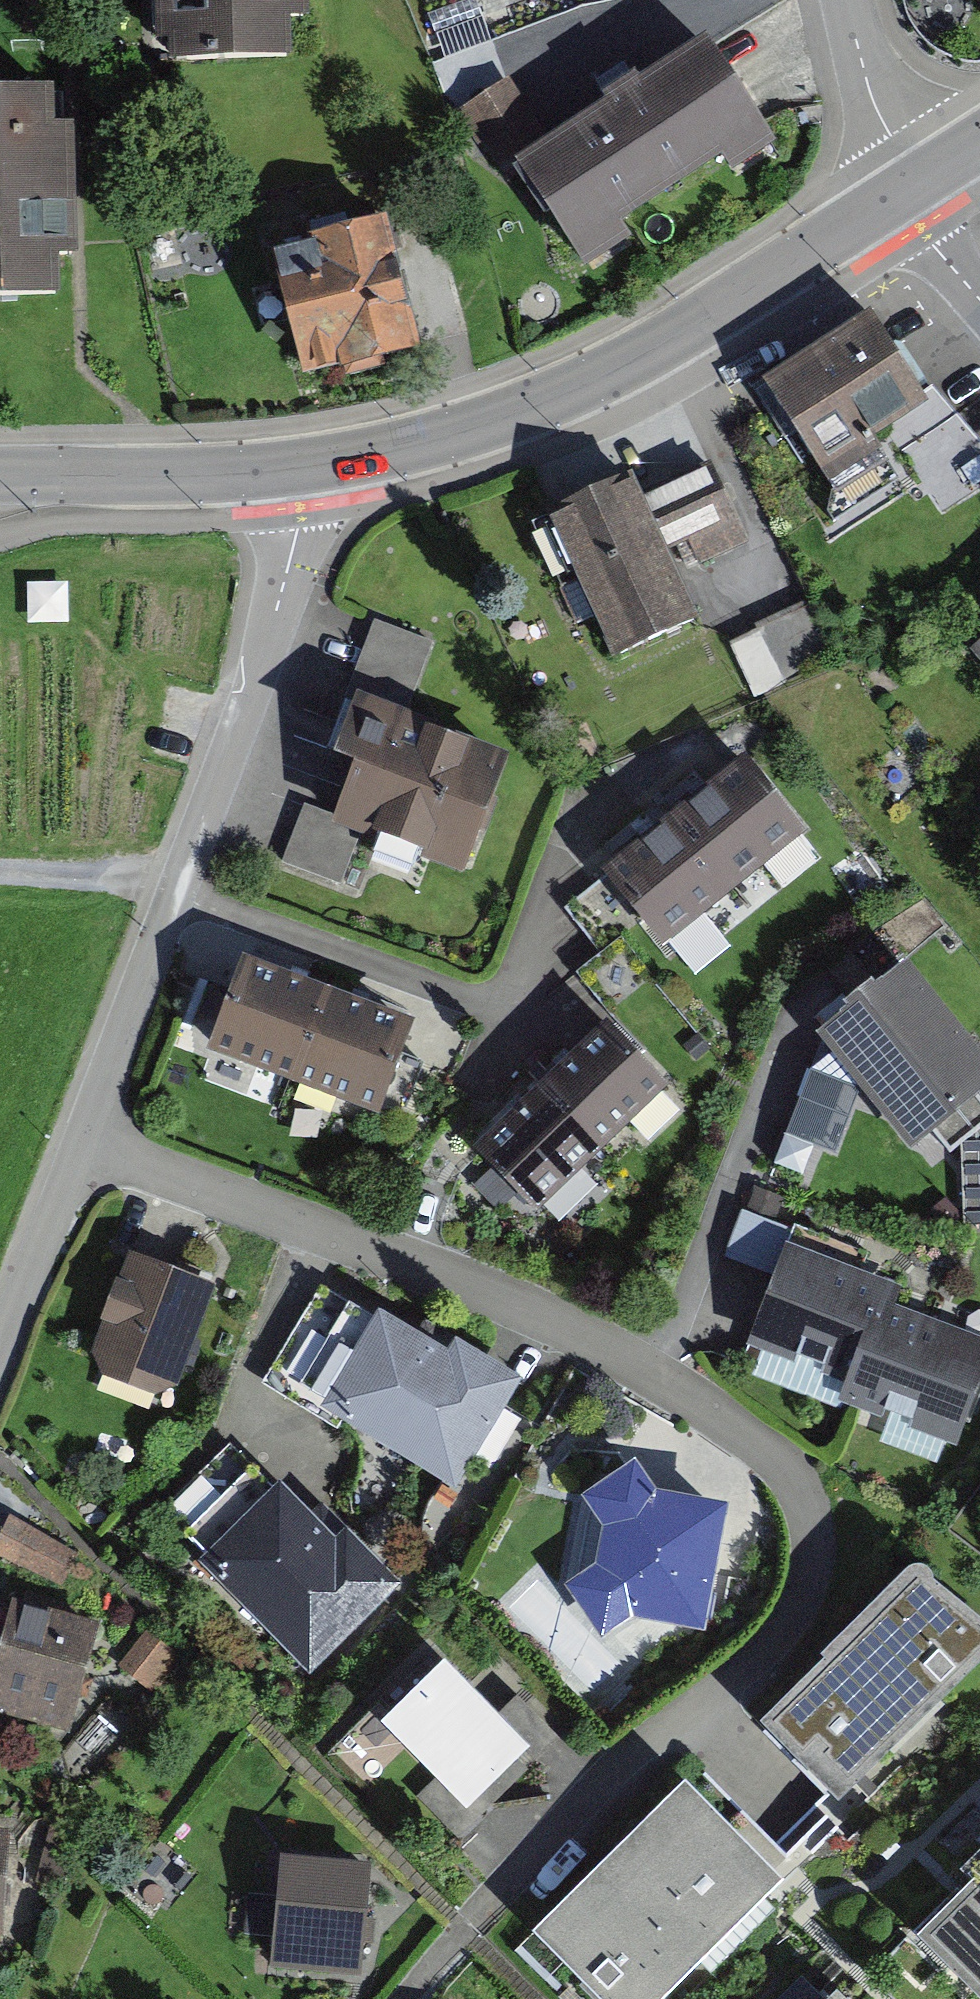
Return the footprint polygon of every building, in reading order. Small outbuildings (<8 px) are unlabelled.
[(172,60),(283,58),(282,0),(170,0),(172,60)] [(501,73),(449,109),(571,284),(766,149),(687,35),(544,134),(501,73)] [(0,94),(0,300),(61,297),(58,229),(54,92),(0,94)] [(370,222),(230,252),(258,383),(398,353),(370,222)] [(885,318),(749,415),(824,519),(894,470),(927,517),(979,479),(979,445),(885,318)] [(754,543),(711,463),(636,504),(617,469),(520,521),(602,673),(704,618),(684,581),(754,543)] [(957,624),(979,646),(979,599),(957,624)] [(441,642),(369,617),(341,697),(365,705),(324,821),(303,813),(282,872),(374,904),(392,853),(477,883),(522,755),(414,717),(441,642)] [(798,825),(731,745),(648,813),(718,894),(798,825)] [(718,894),(648,813),(583,868),(673,974),(710,943),(689,918),(718,894)] [(276,1099),(319,992),(230,956),(187,1063),(276,1099)] [(909,957),(805,1043),(898,1156),(935,1125),(969,1148),(971,1226),(979,1226),(979,1042),(909,957)] [(362,1136),(409,1028),(319,992),(276,1099),(362,1136)] [(591,1024),(522,1087),(584,1154),(620,1120),(641,1143),(674,1113),(591,1024)] [(584,1154),(522,1087),(463,1144),(525,1209),(584,1154)] [(867,1269),(762,1236),(728,1341),(833,1375),(860,1287),(867,1269)] [(200,1291),(116,1258),(75,1361),(160,1394),(200,1291)] [(952,1314),(860,1287),(829,1391),(922,1418),(952,1314)] [(503,1395),(326,1298),(271,1397),(449,1494),(503,1395)] [(245,1441),(159,1540),(316,1675),(402,1576),(245,1441)] [(603,1464),(560,1497),(570,1528),(570,1564),(544,1586),(584,1621),(609,1604),(708,1629),(718,1509),(624,1500),(603,1464)] [(13,1519),(0,1550),(66,1578),(79,1548),(13,1519)] [(952,1643),(880,1577),(751,1718),(824,1784),(952,1643)] [(0,1607),(0,1711),(56,1722),(77,1623),(0,1607)] [(548,1741),(430,1629),(342,1723),(459,1834),(548,1741)] [(666,1785),(525,1933),(594,1998),(647,1998),(763,1877),(666,1785)] [(963,1848),(979,1862),(979,1829),(963,1848)] [(963,1848),(904,1914),(979,1980),(979,1862),(963,1848)] [(361,1863),(249,1860),(246,1967),(358,1970),(361,1863)] [(801,1989),(790,1998),(811,1998),(801,1989)]
